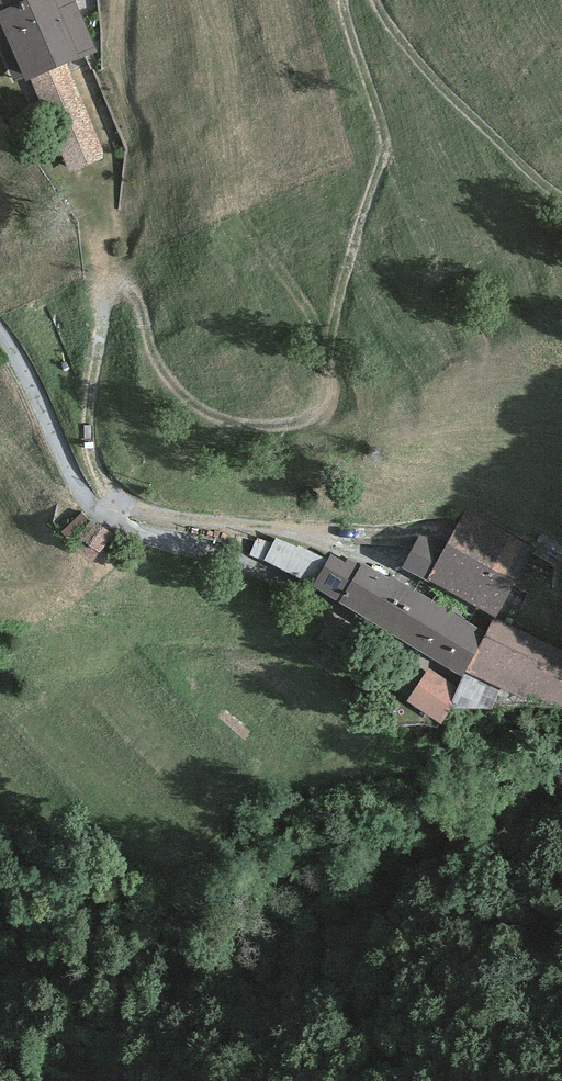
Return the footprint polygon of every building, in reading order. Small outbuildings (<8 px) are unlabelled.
[(25,81),(30,79),(66,64),(96,51),(74,0),(0,0),(0,22),(25,81)] [(106,156),(66,64),(30,79),(69,172),(106,156)] [(92,560),(114,535),(82,508),(60,533),(92,560)] [(446,546),(427,579),(430,580),(496,618),(535,549),(467,509),(446,546)] [(428,583),(430,580),(427,579),(446,546),(422,532),(402,568),(428,583)] [(272,544),(257,538),(249,555),(264,560),(312,586),(327,559),(299,546),(297,548),(276,537),(272,544)] [(345,563),(330,554),(327,559),(312,586),(462,677),(465,672),(485,632),(391,576),(389,580),(363,564),(362,566),(348,558),(345,563)] [(492,618),(485,632),(465,672),(501,688),(527,700),(531,691),(561,706),(561,651),(492,618)] [(457,688),(428,669),(406,701),(441,724),(448,708),(457,688)] [(501,688),(465,672),(462,677),(457,688),(448,708),(492,709),(501,688)]
